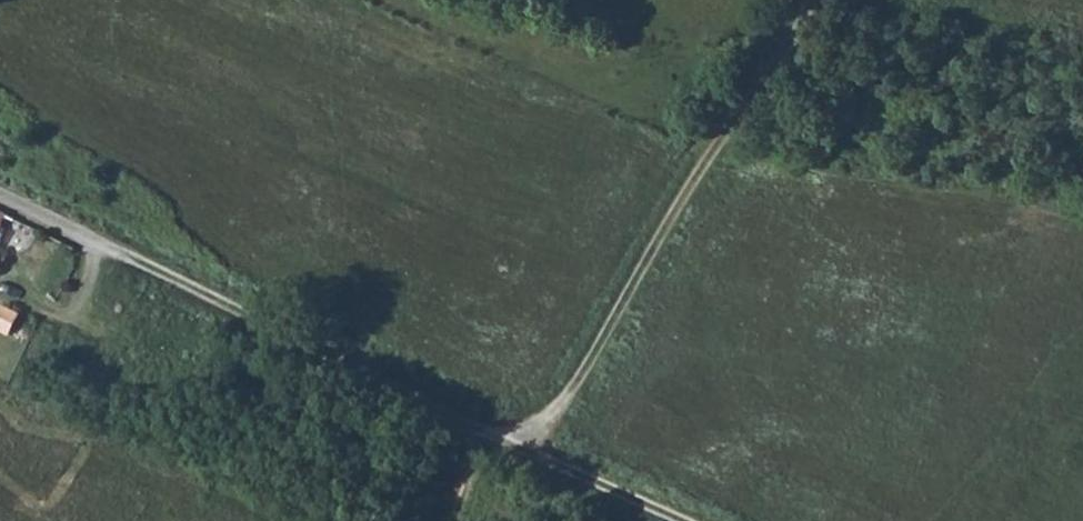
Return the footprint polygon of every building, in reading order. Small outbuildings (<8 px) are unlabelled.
[(1,306),(0,308),(0,330),(10,335),(20,316),(1,306)]
